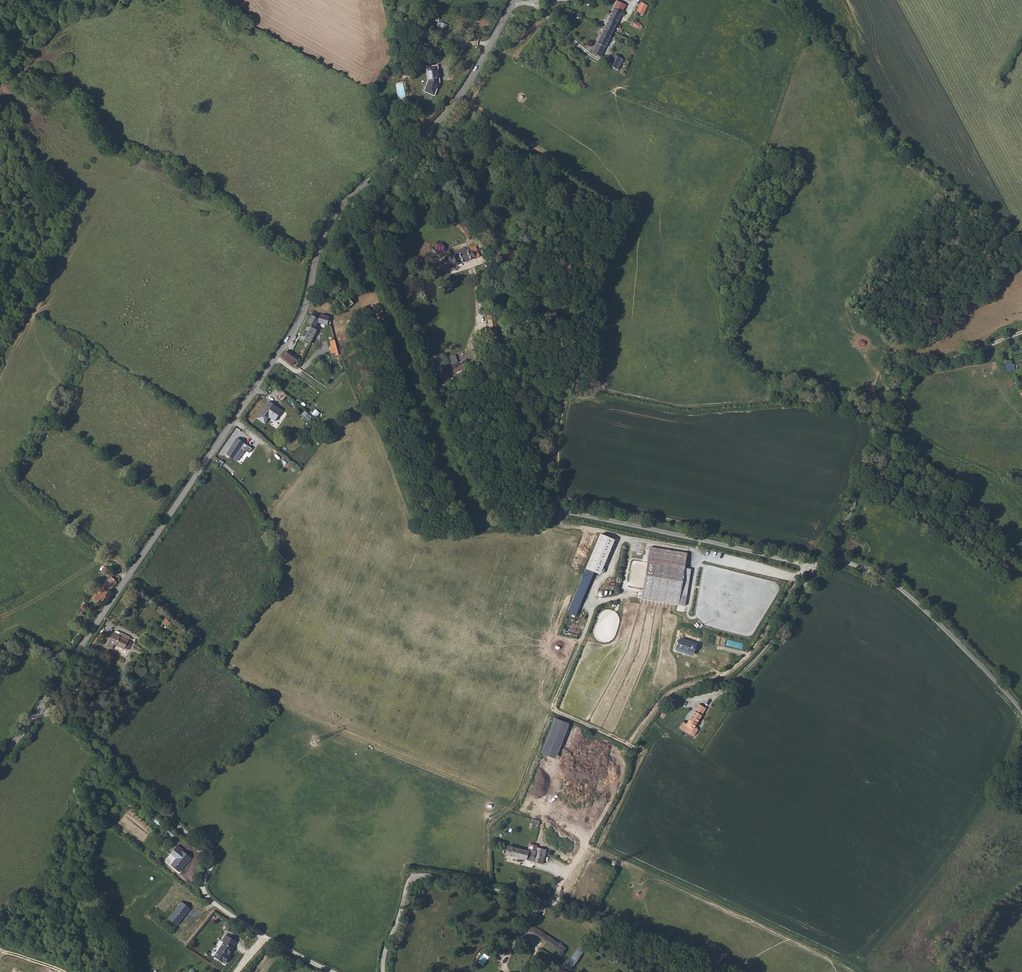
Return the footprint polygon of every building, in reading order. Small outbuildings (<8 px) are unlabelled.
[(615,29),(625,7),(618,3),(607,25),(615,29)] [(637,17),(641,18),(647,6),(641,3),(637,10),(639,11),(636,16),(637,17)] [(442,27),(445,28),(446,23),(438,22),(437,30),(442,30),(442,27)] [(603,53),(615,29),(607,25),(595,50),(603,53)] [(618,65),(623,54),(617,51),(613,58),(618,61),(617,64),(618,65)] [(423,90),(432,96),(440,84),(439,68),(427,69),(428,82),(423,90)] [(399,99),(406,98),(403,83),(396,84),(399,99)] [(445,260),(448,266),(479,255),(475,243),(467,245),(468,247),(454,252),(455,255),(448,258),(449,259),(445,260)] [(339,297),(347,307),(352,302),(344,292),(339,297)] [(494,335),(494,337),(498,337),(494,312),(487,313),(491,335),(494,335)] [(301,333),(312,338),(316,330),(315,328),(318,322),(327,324),(328,320),(329,317),(313,314),(307,325),(306,324),(301,333)] [(298,338),(309,344),(312,338),(301,333),(298,338)] [(281,358),(292,365),(297,356),(287,350),(281,358)] [(439,368),(448,364),(443,352),(434,356),(439,368)] [(1005,361),(1007,371),(1014,370),(1012,360),(1005,361)] [(257,419),(264,424),(269,417),(275,421),(282,410),(269,401),(257,419)] [(305,410),(301,415),(308,421),(312,416),(305,410)] [(226,455),(236,463),(243,453),(249,457),(253,451),(237,440),(226,455)] [(600,534),(569,614),(577,617),(594,573),(600,575),(614,539),(600,534)] [(687,551),(647,545),(639,598),(686,605),(691,568),(686,567),(688,552),(687,551)] [(96,602),(111,588),(116,584),(117,582),(111,576),(105,582),(91,596),(96,602)] [(106,647),(113,649),(115,643),(123,646),(124,644),(126,638),(127,635),(115,631),(114,633),(110,632),(106,647)] [(694,655),(697,643),(679,638),(676,650),(694,655)] [(129,706),(123,701),(118,706),(124,712),(129,706)] [(694,727),(706,708),(699,704),(686,724),(682,722),(679,728),(682,730),(689,734),(691,733),(694,735),(696,731),(696,728),(694,727)] [(569,723),(555,718),(541,753),(555,758),(569,723)] [(505,852),(541,861),(545,846),(536,844),(537,842),(529,840),(527,847),(508,843),(505,852)] [(179,873),(192,858),(183,851),(184,850),(178,845),(170,854),(177,859),(171,866),(179,873)] [(189,908),(181,901),(176,906),(177,906),(167,918),(176,925),(189,908)] [(559,951),(563,945),(541,930),(543,926),(540,925),(538,925),(536,927),(533,925),(529,931),(559,951)] [(565,941),(543,926),(541,930),(563,945),(565,941)] [(236,941),(226,934),(221,940),(223,941),(214,956),(223,962),(225,963),(228,958),(227,957),(233,947),(232,947),(236,941)] [(559,960),(564,964),(577,945),(571,941),(559,960)] [(579,945),(566,965),(572,968),(584,949),(579,945)]
